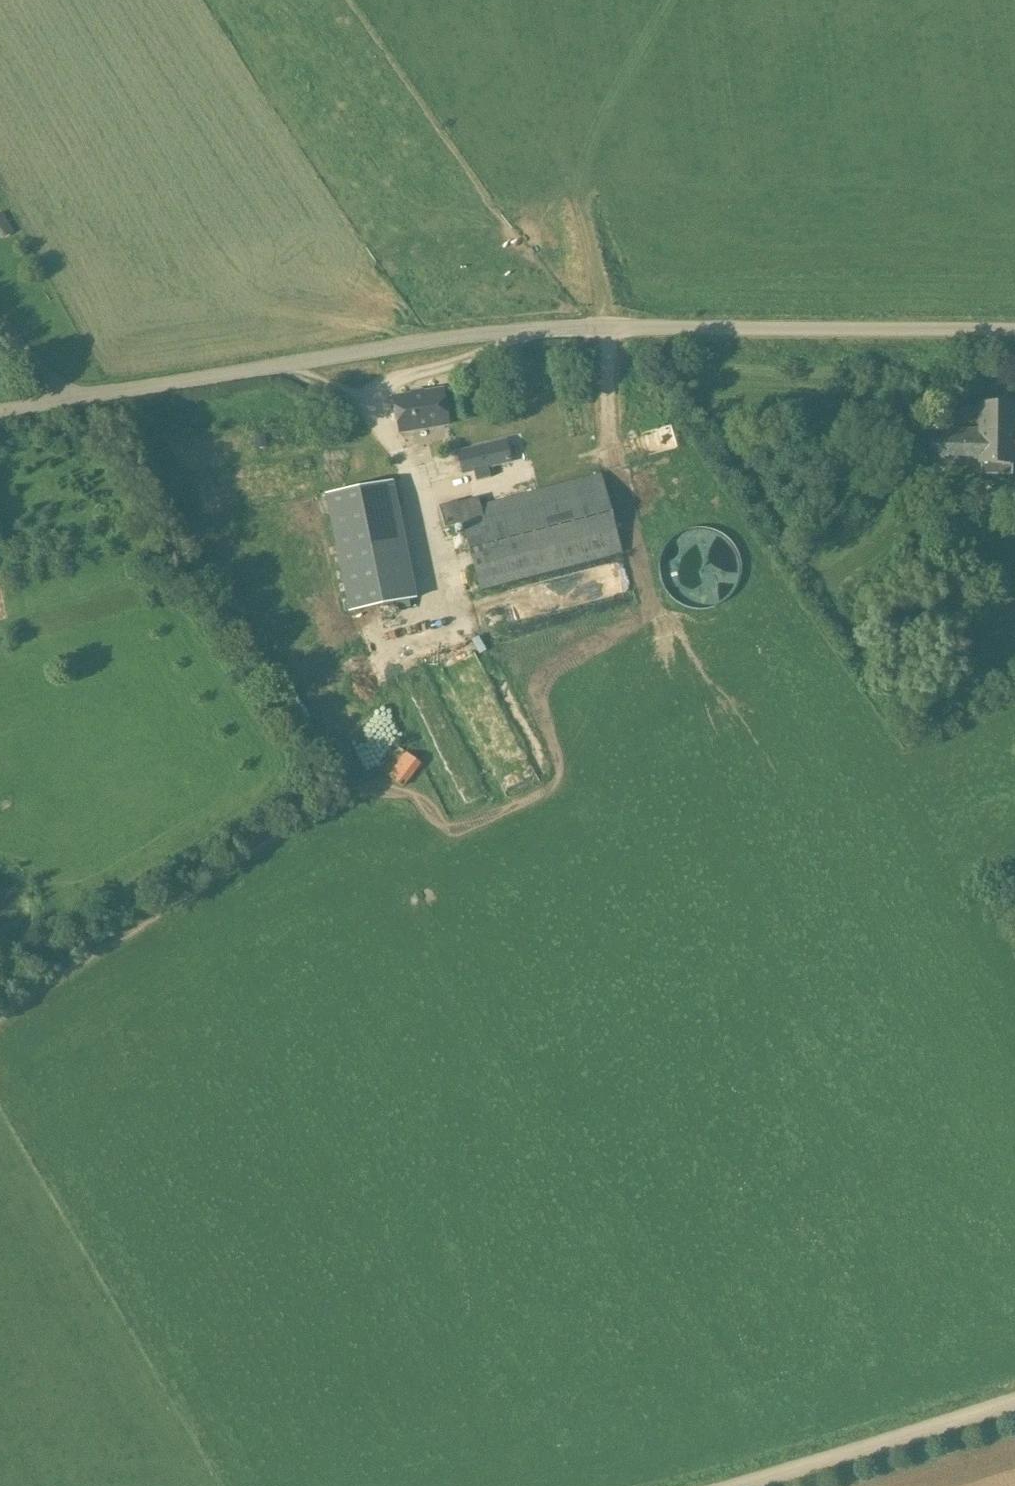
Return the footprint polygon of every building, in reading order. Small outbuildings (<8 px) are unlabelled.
[(400,432),(449,424),(443,390),(394,398),(400,432)] [(1013,397),(1002,397),(1002,403),(977,402),(976,429),(930,429),(930,464),(977,465),(978,463),(981,463),(981,475),(1013,475),(1013,464),(1014,464),(1014,449),(1014,437),(1014,420),(1014,403),(1013,403),(1013,397)] [(257,448),(267,446),(265,436),(255,437),(257,448)] [(490,477),(488,467),(511,461),(506,441),(505,442),(459,453),(462,466),(464,472),(475,470),(478,480),(490,477)] [(622,553),(601,473),(481,505),(479,498),(457,503),(480,590),(622,553)] [(418,598),(394,481),(325,495),(349,612),(418,598)] [(688,532),(687,552),(696,552),(695,594),(735,595),(736,533),(688,532)] [(583,578),(591,599),(629,584),(621,563),(583,578)] [(403,787),(422,764),(397,745),(379,768),(403,787)]
